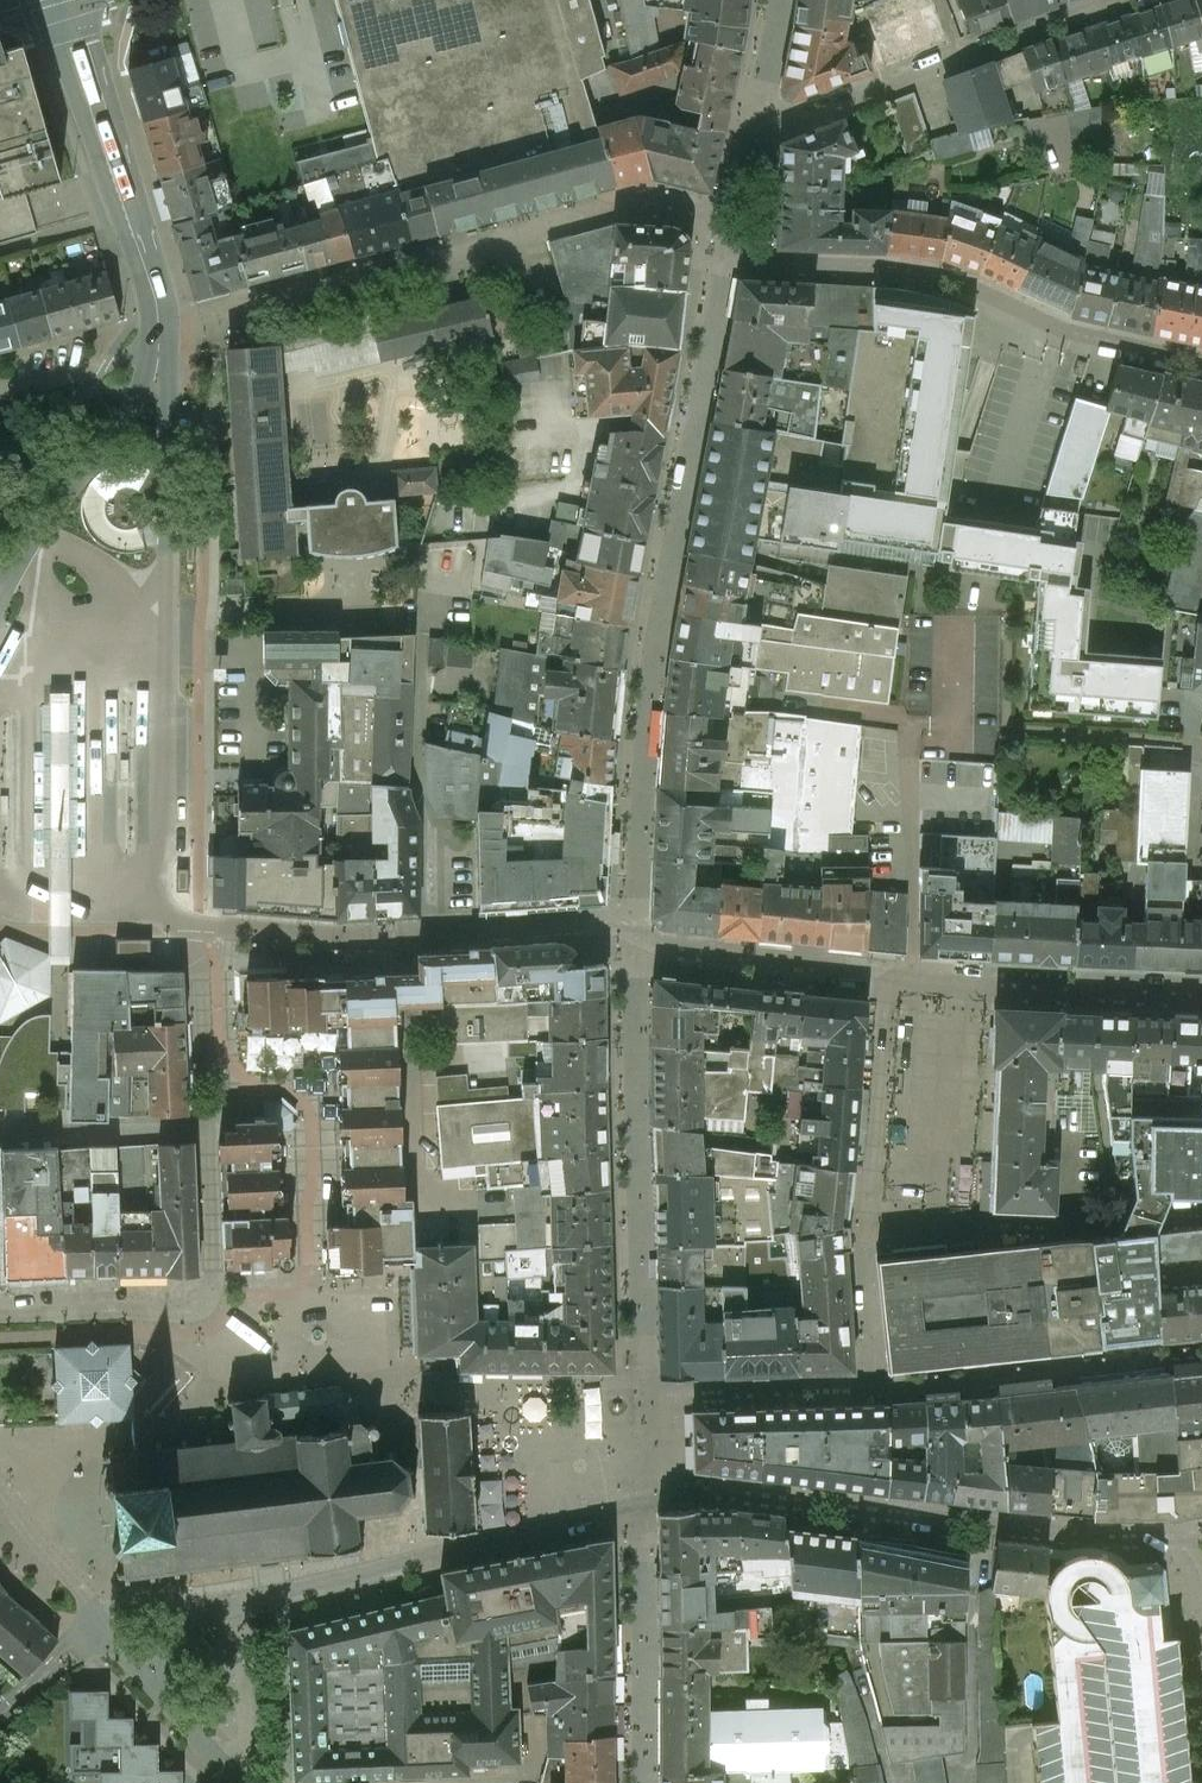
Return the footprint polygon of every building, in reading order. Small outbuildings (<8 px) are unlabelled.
[(589,100),(582,79),(582,77),(596,71),(593,59),(597,58),(583,0),(336,0),(350,52),(369,129),(373,143),(377,161),(386,159),(589,100)] [(644,7),(643,0),(621,0),(631,59),(657,51),(651,5),(644,7)] [(683,9),(690,9),(687,38),(690,39),(741,51),(743,42),(748,0),(684,0),(683,9)] [(792,26),(793,26),(793,27),(820,30),(824,19),(847,20),(847,24),(850,24),(854,0),(795,0),(792,26)] [(959,0),(972,35),(1013,21),(1006,0),(959,0)] [(1013,21),(1057,5),(1056,0),(1006,0),(1013,21)] [(1195,0),(1179,0),(1162,5),(1174,47),(1195,40),(1201,38),(1201,28),(1195,0)] [(1162,5),(1131,16),(1143,55),(1144,57),(1174,47),(1162,5)] [(932,6),(870,30),(884,66),(947,44),(932,6)] [(1131,16),(1098,26),(1111,65),(1143,55),(1131,16)] [(824,19),(820,30),(793,27),(780,90),(781,94),(785,99),(788,100),(791,100),(862,74),(871,70),(865,53),(856,57),(849,42),(844,41),(847,24),(847,20),(824,19)] [(1098,26),(1052,41),(1066,82),(1111,67),(1111,65),(1098,26)] [(741,51),(690,39),(687,52),(683,73),(676,105),(681,110),(702,114),(698,129),(724,130),(741,51)] [(1052,41),(993,63),(1012,120),(1075,110),(1066,82),(1052,41)] [(631,59),(631,60),(610,65),(611,67),(620,90),(621,93),(683,73),(687,52),(683,42),(631,59)] [(18,58),(4,62),(1,52),(0,47),(0,188),(3,197),(24,191),(54,183),(18,58)] [(22,47),(1,52),(4,62),(18,58),(54,183),(61,181),(22,47)] [(171,58),(129,71),(143,121),(185,109),(205,103),(198,78),(179,84),(171,58)] [(993,63),(946,81),(961,131),(967,130),(985,124),(1012,120),(993,63)] [(611,67),(582,79),(589,100),(620,90),(611,67)] [(1133,75),(1111,76),(1113,98),(1136,96),(1133,75)] [(914,93),(887,104),(908,162),(932,152),(930,141),(914,93)] [(589,100),(386,159),(398,191),(409,237),(435,230),(436,234),(439,233),(437,227),(532,201),(530,192),(540,189),(553,186),(556,195),(613,179),(598,130),(589,100)] [(185,109),(143,121),(159,176),(201,164),(196,145),(206,142),(203,132),(198,133),(193,118),(188,119),(185,109)] [(697,129),(659,122),(645,118),(637,120),(652,176),(709,192),(724,130),(698,129),(697,129)] [(637,120),(598,130),(613,179),(615,186),(652,176),(637,120)] [(842,121),(781,146),(780,187),(841,188),(842,156),(854,151),(842,121)] [(369,129),(344,136),(347,149),(373,143),(369,129)] [(961,131),(931,140),(930,141),(932,152),(934,162),(973,151),(967,130),(961,131)] [(347,149),(296,163),(304,185),(325,178),(324,176),(377,161),(373,143),(347,149)] [(377,161),(324,176),(325,178),(329,190),(335,207),(352,255),(410,241),(409,237),(398,191),(386,159),(377,161)] [(201,164),(159,176),(174,225),(209,215),(217,212),(202,164),(201,164)] [(325,178),(304,185),(308,200),(315,198),(319,211),(320,211),(335,207),(329,190),(325,178)] [(841,188),(780,187),(778,249),(838,251),(839,225),(841,188)] [(0,188),(0,242),(36,232),(24,191),(3,197),(0,188)] [(1146,195),(1135,268),(1138,275),(1137,277),(1158,282),(1158,279),(1160,259),(1162,237),(1163,223),(1164,197),(1146,195)] [(926,204),(909,201),(907,214),(924,216),(926,204)] [(284,203),(275,206),(281,222),(284,231),(293,228),(284,203)] [(335,207),(320,211),(322,218),(336,260),(353,256),(352,255),(335,207)] [(888,211),(852,210),(851,225),(853,225),(852,251),(884,253),(889,212),(888,211)] [(907,214),(889,212),(884,253),(941,260),(948,219),(924,216),(907,214)] [(985,226),(949,213),(948,219),(941,260),(969,270),(985,226)] [(216,241),(209,215),(174,225),(189,274),(197,272),(204,297),(229,289),(248,284),(233,236),(216,241)] [(293,228),(284,231),(289,243),(299,244),(305,268),(336,260),(322,218),(293,228)] [(1093,221),(1078,218),(1072,246),(1071,247),(1086,254),(1088,243),(1093,221)] [(281,222),(233,236),(248,284),(305,268),(299,244),(289,243),(284,231),(281,222)] [(1181,224),(1163,223),(1162,237),(1181,238),(1181,224)] [(614,224),(547,243),(549,250),(550,250),(569,312),(572,352),(573,352),(579,351),(586,283),(608,285),(614,224)] [(666,227),(627,226),(628,224),(614,224),(608,285),(608,287),(644,287),(685,289),(689,249),(688,243),(685,239),(683,235),(675,230),(670,228),(666,227)] [(851,225),(839,225),(838,251),(852,251),(853,225),(851,225)] [(1035,241),(999,226),(980,274),(1016,291),(1034,247),(1035,241)] [(1072,246),(1039,232),(1035,241),(1034,247),(1016,291),(1072,316),(1083,265),(1086,254),(1071,247),(1072,246)] [(1191,239),(1188,274),(1201,276),(1201,240),(1191,239)] [(1109,248),(1088,243),(1086,254),(1083,265),(1104,269),(1109,248)] [(1178,260),(1160,259),(1158,279),(1170,281),(1170,277),(1176,278),(1178,260)] [(1104,269),(1083,265),(1072,316),(1109,325),(1120,273),(1104,269)] [(105,271),(67,282),(80,329),(119,319),(105,271)] [(1137,277),(1120,273),(1109,325),(1153,335),(1158,282),(1137,277)] [(1170,281),(1158,279),(1158,282),(1153,335),(1182,341),(1186,285),(1170,281)] [(873,287),(739,280),(737,290),(732,319),(810,326),(858,330),(874,331),(873,287)] [(67,282),(40,290),(53,336),(80,329),(67,282)] [(397,291),(385,294),(382,299),(384,305),(370,309),(369,303),(363,299),(351,302),(348,308),(349,314),(336,317),(334,311),(330,307),(316,311),(314,316),(315,322),(302,325),(301,319),(295,316),(283,318),(280,323),(282,329),(268,333),(266,326),(261,323),(250,326),(247,331),(249,340),(253,343),(260,341),(426,302),(440,299),(437,287),(432,283),(420,286),(417,291),(418,297),(404,300),(403,295),(397,291)] [(685,289),(644,287),(608,287),(608,285),(586,283),(579,351),(626,346),(679,350),(685,289)] [(1195,286),(1192,312),(1196,313),(1192,344),(1201,345),(1201,287),(1195,286)] [(858,330),(841,444),(846,445),(843,465),(843,467),(843,468),(843,472),(842,474),(850,475),(850,492),(840,490),(839,497),(847,499),(841,538),(841,540),(935,555),(945,515),(964,388),(972,389),(973,376),(966,375),(974,312),(960,305),(933,295),(915,292),(896,289),(873,287),(874,331),(858,330)] [(40,290),(9,298),(22,344),(53,336),(40,290)] [(0,301),(0,351),(22,344),(9,298),(0,301)] [(483,299),(442,308),(440,299),(426,302),(437,346),(467,339),(491,334),(491,333),(487,316),(488,316),(487,313),(486,313),(483,299)] [(426,302),(371,315),(381,359),(437,346),(426,302)] [(371,315),(260,341),(262,348),(276,347),(278,373),(312,365),(315,375),(381,359),(371,315)] [(810,326),(732,319),(723,369),(820,384),(827,343),(809,341),(810,326)] [(544,326),(543,323),(540,324),(543,358),(553,355),(550,325),(544,326)] [(491,334),(467,339),(470,351),(494,346),(491,333),(491,334)] [(679,350),(626,346),(579,351),(573,352),(578,416),(625,413),(626,430),(640,429),(663,433),(679,350)] [(262,348),(228,350),(242,556),(294,552),(291,507),(291,505),(288,506),(278,373),(276,347),(262,348)] [(528,361),(506,367),(506,365),(503,366),(505,385),(531,381),(528,361)] [(1162,374),(1120,366),(1106,408),(1105,410),(1110,412),(1128,416),(1148,422),(1149,417),(1162,374)] [(820,384),(723,369),(714,421),(760,429),(761,428),(766,397),(819,406),(822,384),(820,384)] [(1162,374),(1149,417),(1186,425),(1181,447),(1190,450),(1201,452),(1201,384),(1162,374)] [(819,406),(766,397),(761,428),(815,439),(819,406)] [(1106,408),(1075,399),(1042,508),(1078,513),(1110,412),(1105,410),(1106,408)] [(1148,422),(1128,416),(1122,435),(1142,441),(1148,422)] [(703,532),(754,539),(838,552),(839,549),(837,549),(839,538),(841,538),(847,499),(839,497),(840,490),(850,492),(850,475),(842,474),(843,467),(843,465),(846,445),(841,444),(824,441),(714,422),(698,508),(700,509),(705,527),(703,532)] [(605,460),(657,462),(663,433),(640,429),(626,430),(610,431),(605,460)] [(1186,469),(1190,450),(1181,447),(1169,501),(1196,507),(1199,498),(1201,499),(1201,472),(1186,469)] [(657,462),(605,460),(597,458),(593,479),(622,482),(625,483),(652,488),(657,462)] [(435,467),(393,472),(395,496),(437,492),(435,467)] [(625,483),(622,482),(593,479),(590,498),(592,498),(590,508),(580,506),(576,526),(584,528),(643,541),(652,488),(625,483)] [(353,488),(350,488),(346,488),(342,490),(339,492),(336,495),(335,499),(334,501),(334,503),(334,506),(334,508),(335,510),(336,513),(338,515),(340,517),(344,519),(347,520),(350,520),(354,519),(357,518),(360,516),(361,515),(363,512),(365,509),(365,508),(366,504),(365,501),(365,499),(363,495),(360,492),(357,489),(353,488)] [(354,519),(350,520),(347,520),(344,519),(340,517),(338,515),(336,513),(335,510),(334,508),(334,506),(334,503),(305,505),(305,506),(291,507),(292,521),(306,520),(308,552),(324,555),(336,556),(350,557),(366,555),(374,553),(384,551),(397,546),(394,499),(365,501),(366,504),(365,508),(365,509),(363,512),(361,515),(360,516),(357,518),(354,519)] [(700,509),(698,508),(692,540),(689,552),(690,552),(690,553),(749,564),(752,550),(754,539),(703,532),(705,527),(700,509)] [(1035,529),(945,515),(935,555),(934,568),(1026,581),(1027,578),(1037,579),(1027,709),(1156,720),(1162,658),(1085,652),(1089,588),(1076,586),(1082,541),(1073,540),(1078,513),(1042,508),(1035,529)] [(1191,512),(1188,519),(1176,558),(1164,599),(1163,608),(1196,614),(1201,588),(1201,514),(1191,512)] [(576,526),(554,521),(549,541),(549,542),(559,544),(559,545),(560,546),(579,550),(584,528),(576,526)] [(643,541),(584,528),(579,550),(576,560),(637,574),(643,541)] [(503,534),(502,537),(489,538),(482,589),(521,598),(523,587),(532,589),(533,582),(545,584),(551,579),(552,569),(511,558),(516,537),(503,534)] [(549,541),(516,537),(511,558),(552,569),(555,554),(560,546),(559,545),(559,544),(549,542),(549,541)] [(294,552),(242,556),(245,598),(302,594),(299,552),(294,552)] [(690,553),(689,553),(683,587),(741,598),(742,596),(748,598),(756,566),(690,553)] [(576,560),(564,557),(559,587),(556,612),(628,625),(637,574),(576,560)] [(827,578),(756,566),(749,601),(776,604),(798,610),(821,617),(827,578)] [(906,578),(829,567),(827,578),(824,603),(879,612),(900,615),(900,614),(906,578)] [(545,596),(527,593),(525,608),(556,612),(559,587),(545,596)] [(741,598),(683,587),(678,615),(738,622),(741,598)] [(798,610),(776,604),(749,601),(746,619),(773,622),(774,625),(792,629),(797,613),(798,610)] [(628,625),(556,612),(553,634),(550,654),(566,657),(621,668),(628,625)] [(900,615),(879,612),(877,624),(899,628),(900,615)] [(821,617),(797,613),(792,629),(774,625),(760,623),(760,625),(754,669),(788,673),(785,691),(822,695),(888,704),(898,628),(821,617)] [(915,614),(900,614),(900,615),(899,628),(912,629),(915,614)] [(738,622),(678,615),(670,658),(740,667),(740,668),(749,669),(754,670),(754,669),(760,625),(738,622)] [(1196,624),(1190,690),(1201,691),(1201,625),(1196,624)] [(337,630),(264,630),(263,667),(270,667),(270,671),(276,678),(289,678),(289,676),(310,677),(310,676),(329,676),(329,678),(338,678),(337,637),(337,630)] [(553,634),(539,632),(536,653),(550,656),(550,654),(553,634)] [(337,637),(338,678),(338,781),(366,782),(371,782),(406,784),(407,784),(412,651),(428,652),(429,638),(429,634),(412,633),(337,637)] [(445,639),(429,638),(428,652),(428,666),(443,666),(445,639)] [(536,653),(496,649),(494,715),(510,719),(534,725),(558,731),(566,657),(550,654),(550,656),(536,653)] [(621,668),(566,657),(558,731),(562,732),(614,740),(621,668)] [(740,667),(670,658),(664,712),(730,717),(731,711),(746,712),(749,669),(740,668),(740,667)] [(788,673),(754,669),(754,670),(749,669),(746,712),(778,713),(818,719),(822,695),(785,691),(788,673)] [(310,677),(289,676),(289,678),(289,700),(284,705),(284,718),(289,722),(289,771),(283,772),(280,774),(277,777),(275,780),(274,784),(239,783),(238,835),(319,834),(318,787),(321,786),(328,780),(338,781),(338,678),(329,678),(329,676),(310,676),(310,677)] [(47,959),(43,959),(43,968),(70,967),(70,949),(68,697),(48,696),(47,959)] [(730,717),(664,712),(658,787),(684,788),(744,792),(773,794),(778,713),(746,712),(731,711),(730,717)] [(859,726),(818,719),(778,713),(773,794),(768,847),(782,852),(821,853),(827,854),(828,834),(850,835),(859,726)] [(494,715),(493,715),(487,741),(484,754),(480,753),(480,797),(499,797),(500,784),(527,786),(528,785),(527,770),(529,770),(532,742),(505,737),(510,719),(494,715)] [(558,731),(534,725),(532,742),(529,770),(555,775),(556,773),(554,772),(562,732),(558,731)] [(487,741),(450,732),(446,746),(480,753),(484,754),(487,741)] [(614,740),(562,732),(554,772),(556,773),(571,776),(610,784),(614,740)] [(446,746),(424,742),(422,792),(434,816),(480,818),(480,797),(480,753),(446,746)] [(997,808),(944,806),(944,792),(950,792),(949,761),(926,759),(920,759),(920,955),(989,958),(993,900),(996,840),(997,808)] [(1189,773),(1140,770),(1138,812),(1135,861),(1135,862),(1147,862),(1144,916),(1181,918),(1183,879),(1189,773)] [(480,831),(608,828),(610,784),(571,776),(568,788),(528,785),(527,786),(527,799),(499,797),(480,797),(480,818),(480,831)] [(366,782),(338,781),(337,815),(365,814),(366,782)] [(406,784),(371,782),(370,814),(372,814),(413,813),(407,795),(406,784)] [(684,788),(658,787),(654,858),(692,860),(762,863),(763,846),(768,847),(773,794),(744,792),(743,807),(715,804),(715,808),(682,805),(684,788)] [(1138,812),(1103,810),(1103,829),(1117,830),(1116,860),(1135,861),(1138,812)] [(413,813),(372,814),(373,840),(387,840),(388,859),(374,859),(374,916),(417,915),(416,850),(417,850),(416,825),(413,813)] [(365,814),(337,815),(337,834),(335,860),(374,859),(373,840),(372,814),(370,814),(365,814)] [(1081,817),(1055,816),(1053,864),(1066,864),(1065,879),(1078,880),(1078,872),(1081,817)] [(608,828),(480,831),(480,882),(606,875),(608,828)] [(238,835),(226,835),(220,840),(220,856),(214,856),(214,905),(238,906),(237,911),(337,919),(336,865),(316,864),(316,853),(319,853),(319,834),(238,835)] [(850,835),(828,834),(827,854),(821,853),(820,866),(847,867),(847,869),(867,870),(868,836),(850,835)] [(768,847),(763,846),(762,863),(763,863),(761,884),(774,884),(775,879),(776,879),(776,874),(781,875),(782,852),(768,847)] [(821,853),(782,852),(781,875),(776,874),(776,879),(775,879),(774,884),(797,885),(819,886),(820,866),(821,853)] [(692,860),(654,858),(652,916),(661,927),(717,933),(719,887),(691,886),(692,860)] [(374,859),(335,860),(336,865),(337,919),(374,916),(374,859)] [(867,870),(847,869),(847,867),(820,866),(819,886),(819,899),(829,900),(827,944),(863,945),(866,891),(867,870)] [(1099,873),(1078,872),(1078,880),(1076,905),(1085,905),(1085,906),(1098,907),(1099,873)] [(606,875),(480,882),(480,911),(605,902),(606,875)] [(1065,879),(1012,876),(1011,901),(1076,905),(1078,880),(1065,879)] [(1201,881),(1183,879),(1181,918),(1200,919),(1201,881)] [(794,940),(797,885),(774,884),(761,884),(761,887),(759,937),(794,940)] [(761,887),(720,885),(720,888),(719,887),(717,933),(759,937),(761,887)] [(797,885),(794,940),(827,944),(829,900),(819,899),(819,886),(797,885)] [(907,893),(866,891),(863,945),(904,947),(907,893)] [(1011,901),(993,900),(989,958),(1073,962),(1076,905),(1011,901)] [(1098,907),(1085,906),(1085,905),(1076,905),(1073,962),(1129,965),(1132,922),(1122,922),(1123,908),(1098,907)] [(1144,916),(1143,923),(1132,922),(1129,965),(1201,968),(1201,919),(1200,919),(1181,918),(1144,916)] [(555,969),(580,966),(577,956),(571,949),(563,945),(556,944),(553,944),(553,943),(534,945),(492,948),(495,981),(514,981),(539,980),(555,979),(555,969)] [(7,946),(0,953),(0,1016),(43,992),(43,968),(43,959),(7,946)] [(481,952),(426,954),(418,963),(418,973),(420,1007),(440,1006),(442,1006),(441,985),(495,981),(492,948),(481,948),(481,952)] [(555,969),(555,979),(555,998),(604,994),(604,964),(580,966),(555,969)] [(286,968),(234,970),(235,1002),(248,1002),(247,980),(287,979),(286,968)] [(125,974),(76,973),(75,1053),(74,1109),(74,1116),(104,1117),(105,1076),(97,1076),(98,1030),(114,1029),(114,1027),(130,1027),(130,1021),(129,997),(127,997),(125,974)] [(287,979),(247,980),(248,1002),(249,1031),(326,1027),(326,1026),(347,1025),(348,1047),(340,1047),(344,1160),(347,1225),(326,1225),(328,1268),(332,1272),(356,1271),(356,1270),(383,1269),(382,1263),(415,1262),(414,1247),(412,1197),(403,1198),(401,1163),(400,1142),(401,1141),(396,1045),(395,1023),(396,1023),(395,1008),(420,1007),(418,973),(287,979)] [(181,975),(125,974),(127,997),(129,997),(130,1021),(142,1020),(143,1026),(184,1024),(181,975)] [(555,979),(539,980),(541,1000),(550,999),(555,998),(555,979)] [(700,1006),(702,985),(655,979),(652,1004),(700,1006)] [(495,981),(441,985),(442,1006),(497,1004),(495,981)] [(514,981),(495,981),(497,1004),(516,1003),(514,981)] [(702,985),(700,1006),(718,1007),(718,1008),(752,1011),(755,990),(702,985)] [(805,996),(755,990),(752,1011),(748,1049),(748,1052),(773,1054),(774,1043),(780,1044),(781,1033),(801,1036),(805,996)] [(555,998),(550,999),(550,1000),(549,1039),(566,1038),(605,1037),(604,994),(555,998)] [(865,1002),(805,996),(801,1036),(800,1041),(826,1042),(824,1069),(825,1070),(824,1083),(859,1087),(865,1002)] [(550,1000),(527,1001),(527,1002),(528,1040),(549,1039),(550,1000)] [(442,1006),(440,1006),(444,1045),(507,1041),(528,1040),(527,1002),(516,1003),(497,1004),(442,1006)] [(700,1006),(652,1004),(652,1045),(700,1049),(715,1050),(718,1008),(718,1007),(700,1006)] [(1060,1014),(997,1011),(995,1063),(998,1063),(996,1132),(992,1210),(1085,1214),(1072,1158),(1053,1157),(1053,1162),(1037,1161),(1043,1066),(1058,1067),(1060,1014)] [(36,1015),(31,1018),(25,1021),(22,1024),(19,1027),(13,1034),(14,1035),(13,1036),(0,1036),(0,1059),(1,1059),(0,1061),(0,1109),(24,1108),(24,1111),(26,1111),(26,1093),(47,1093),(47,1112),(49,1112),(49,1111),(57,1112),(57,1114),(58,1114),(58,1109),(74,1109),(75,1053),(50,1052),(51,1014),(45,1014),(40,1014),(36,1015)] [(1095,1016),(1060,1014),(1058,1067),(1074,1068),(1093,1069),(1095,1016)] [(1131,1017),(1095,1016),(1093,1069),(1093,1070),(1104,1071),(1129,1072),(1131,1017)] [(1171,1019),(1131,1017),(1129,1072),(1129,1085),(1130,1085),(1130,1093),(1168,1094),(1171,1019)] [(1171,1019),(1168,1094),(1188,1095),(1190,1062),(1201,1063),(1201,1020),(1171,1019)] [(130,1027),(114,1027),(114,1029),(117,1070),(139,1069),(140,1071),(147,1071),(186,1069),(184,1024),(143,1026),(130,1027)] [(605,1037),(566,1038),(549,1039),(528,1040),(507,1041),(507,1057),(531,1057),(531,1054),(536,1054),(536,1084),(536,1091),(604,1086),(605,1037)] [(700,1049),(652,1045),(651,1125),(699,1131),(699,1116),(700,1049)] [(748,1049),(729,1047),(729,1051),(715,1050),(700,1049),(699,1116),(743,1120),(746,1091),(770,1093),(773,1054),(748,1052),(748,1049)] [(797,1056),(773,1054),(770,1093),(782,1094),(782,1088),(783,1075),(795,1076),(796,1067),(797,1056)] [(1058,1067),(1043,1066),(1037,1161),(1053,1162),(1053,1157),(1072,1158),(1065,1125),(1055,1124),(1057,1094),(1058,1067)] [(824,1069),(796,1067),(795,1076),(783,1075),(782,1088),(803,1090),(804,1080),(824,1083),(825,1070),(824,1069)] [(1074,1068),(1058,1067),(1057,1094),(1073,1095),(1074,1068)] [(186,1069),(147,1071),(150,1117),(188,1115),(186,1069)] [(1129,1072),(1104,1071),(1104,1084),(1108,1115),(1129,1115),(1130,1093),(1130,1085),(1129,1085),(1129,1072)] [(467,1074),(436,1077),(436,1099),(437,1105),(468,1102),(468,1089),(467,1074)] [(824,1083),(804,1080),(803,1090),(798,1150),(818,1152),(817,1165),(852,1169),(853,1155),(854,1155),(859,1087),(824,1083)] [(536,1084),(521,1084),(522,1098),(533,1097),(533,1092),(536,1091),(536,1084)] [(502,1086),(468,1089),(468,1102),(502,1100),(502,1097),(502,1086)] [(534,1121),(606,1116),(605,1086),(604,1086),(536,1091),(533,1092),(533,1097),(534,1121)] [(1130,1093),(1129,1115),(1129,1137),(1129,1140),(1135,1197),(1118,1237),(1153,1234),(1168,1199),(1201,1199),(1201,1096),(1188,1095),(1168,1094),(1130,1093)] [(437,1105),(442,1168),(474,1165),(505,1162),(538,1158),(534,1121),(533,1097),(522,1098),(502,1100),(468,1102),(437,1105)] [(282,1102),(270,1103),(269,1100),(265,1105),(265,1117),(276,1117),(279,1119),(279,1130),(292,1129),(296,1124),(293,1123),(293,1112),(296,1111),(283,1099),(282,1102)] [(1129,1115),(1108,1115),(1112,1139),(1129,1140),(1129,1137),(1129,1115)] [(606,1116),(534,1121),(538,1158),(607,1152),(606,1116)] [(274,1121),(235,1122),(236,1132),(226,1142),(219,1142),(224,1269),(254,1268),(254,1273),(276,1272),(279,1270),(278,1267),(283,1271),(290,1271),(294,1266),(294,1260),(289,1255),(289,1244),(293,1244),(292,1225),(288,1225),(288,1215),(278,1215),(274,1121)] [(699,1131),(651,1125),(656,1171),(704,1174),(701,1145),(699,1131)] [(193,1143),(158,1146),(161,1192),(148,1193),(149,1210),(151,1211),(166,1211),(168,1274),(169,1274),(198,1274),(193,1143)] [(116,1145),(92,1147),(94,1193),(108,1193),(118,1192),(116,1149),(116,1145)] [(755,1153),(701,1145),(704,1174),(754,1177),(755,1153)] [(161,1192),(158,1146),(144,1147),(148,1193),(161,1192)] [(92,1147),(58,1150),(61,1188),(63,1211),(94,1208),(94,1193),(92,1147)] [(139,1148),(116,1149),(118,1192),(118,1196),(141,1195),(139,1148)] [(58,1150),(2,1152),(5,1192),(7,1277),(66,1275),(61,1188),(58,1150)] [(538,1158),(505,1162),(507,1187),(514,1186),(539,1184),(540,1194),(544,1194),(607,1188),(607,1187),(608,1187),(607,1152),(538,1158)] [(771,1154),(755,1153),(754,1177),(775,1178),(778,1162),(771,1162),(771,1154)] [(505,1162),(474,1165),(477,1190),(507,1187),(505,1162)] [(817,1165),(799,1163),(796,1194),(774,1192),(768,1192),(772,1234),(798,1230),(822,1228),(847,1224),(853,1169),(817,1165)] [(704,1174),(656,1171),(657,1247),(695,1246),(696,1245),(701,1245),(726,1246),(745,1246),(745,1242),(772,1240),(772,1234),(768,1192),(774,1192),(775,1178),(754,1177),(704,1174)] [(539,1184),(514,1186),(515,1223),(516,1249),(546,1247),(545,1221),(552,1220),(552,1206),(545,1207),(544,1194),(540,1194),(539,1184)] [(607,1188),(544,1194),(545,1207),(552,1206),(552,1220),(545,1221),(546,1247),(609,1243),(607,1188)] [(108,1209),(108,1193),(94,1193),(94,1208),(93,1221),(92,1274),(120,1273),(118,1210),(108,1209)] [(149,1210),(118,1210),(120,1273),(168,1274),(166,1211),(151,1211),(149,1210)] [(93,1221),(64,1223),(68,1275),(92,1274),(93,1221)] [(515,1223),(479,1225),(480,1262),(505,1261),(504,1250),(516,1249),(515,1223)] [(831,1344),(850,1343),(847,1224),(822,1228),(831,1344)] [(1154,1234),(1156,1271),(1171,1269),(1173,1291),(1158,1292),(1161,1341),(1201,1337),(1201,1227),(1154,1234)] [(831,1344),(822,1228),(798,1230),(802,1296),(791,1296),(792,1308),(795,1371),(830,1371),(853,1371),(850,1343),(831,1344)] [(1118,1237),(1089,1241),(1102,1346),(1161,1341),(1158,1292),(1156,1271),(1154,1234),(1153,1234),(1118,1237)] [(1089,1241),(1069,1243),(1068,1240),(1035,1243),(1048,1352),(1077,1348),(1077,1349),(1102,1346),(1089,1241)] [(516,1249),(504,1250),(505,1261),(506,1279),(541,1277),(541,1289),(562,1289),(610,1288),(609,1243),(546,1247),(516,1249)] [(1012,1247),(948,1254),(946,1244),(891,1250),(892,1260),(878,1261),(890,1369),(1048,1352),(1035,1243),(1012,1246),(1012,1247)] [(467,1245),(414,1247),(415,1262),(419,1354),(461,1353),(462,1370),(484,1370),(483,1321),(483,1305),(483,1301),(482,1301),(469,1302),(467,1245)] [(696,1245),(695,1246),(657,1247),(657,1284),(701,1284),(701,1245),(696,1245)] [(726,1246),(701,1245),(701,1284),(719,1287),(726,1287),(726,1246)] [(497,1275),(481,1275),(482,1301),(483,1301),(483,1305),(507,1305),(507,1298),(498,1298),(497,1275)] [(541,1277),(506,1279),(507,1298),(507,1305),(508,1320),(511,1371),(544,1371),(542,1321),(541,1289),(541,1277)] [(701,1284),(657,1284),(660,1377),(723,1375),(719,1287),(701,1284)] [(792,1308),(744,1310),(744,1287),(726,1287),(719,1287),(723,1375),(795,1371),(792,1308)] [(612,1371),(610,1288),(562,1289),(563,1321),(542,1321),(544,1371),(612,1371)] [(508,1320),(507,1305),(483,1305),(483,1321),(508,1320)] [(508,1320),(483,1321),(484,1370),(511,1371),(508,1320)] [(129,1344),(98,1346),(92,1340),(86,1346),(55,1348),(57,1379),(52,1386),(58,1391),(59,1422),(91,1421),(97,1426),(102,1420),(134,1418),(132,1387),(137,1381),(131,1375),(129,1344)] [(1172,1376),(1175,1438),(1201,1435),(1201,1373),(1172,1376)] [(1052,1390),(1057,1394),(1072,1450),(1077,1476),(1073,1514),(1092,1516),(1175,1515),(1201,1509),(1201,1462),(1177,1468),(1175,1438),(1172,1376),(1052,1390)] [(338,1386),(269,1394),(269,1397),(266,1401),(268,1417),(273,1416),(273,1421),(268,1422),(269,1427),(275,1427),(280,1430),(281,1437),(287,1436),(287,1433),(292,1433),(294,1429),(300,1434),(340,1429),(345,1424),(347,1425),(348,1423),(346,1421),(349,1419),(350,1422),(358,1421),(359,1418),(361,1418),(358,1403),(338,1386)] [(1052,1390),(997,1397),(1005,1508),(1073,1514),(1077,1476),(1072,1450),(1057,1394),(1052,1390)] [(237,1440),(212,1444),(211,1437),(206,1437),(207,1444),(187,1447),(186,1440),(180,1441),(181,1447),(161,1450),(161,1443),(156,1444),(157,1450),(138,1453),(137,1446),(132,1446),(133,1453),(114,1456),(113,1449),(108,1449),(109,1456),(103,1457),(103,1462),(110,1461),(113,1483),(111,1484),(108,1482),(105,1486),(114,1493),(120,1540),(112,1549),(122,1557),(124,1572),(117,1573),(118,1578),(125,1577),(126,1583),(131,1583),(130,1576),(149,1574),(150,1581),(155,1580),(154,1573),(173,1571),(174,1577),(180,1576),(179,1570),(198,1567),(199,1574),(205,1573),(204,1567),(223,1564),(224,1571),(229,1570),(228,1563),(252,1560),(253,1567),(258,1566),(257,1559),(281,1556),(282,1563),(288,1562),(287,1556),(300,1554),(301,1556),(306,1556),(310,1558),(314,1552),(354,1546),(361,1551),(364,1546),(358,1543),(355,1514),(373,1511),(374,1518),(380,1517),(379,1511),(394,1508),(397,1514),(402,1512),(399,1505),(408,1494),(415,1495),(416,1489),(409,1488),(407,1473),(414,1469),(411,1464),(405,1468),(392,1458),(395,1451),(389,1449),(387,1456),(381,1457),(381,1451),(382,1450),(382,1447),(380,1448),(379,1440),(381,1440),(381,1438),(379,1438),(378,1430),(380,1430),(379,1427),(378,1427),(377,1426),(378,1425),(377,1424),(375,1425),(373,1425),(373,1423),(370,1423),(371,1425),(369,1426),(368,1425),(367,1426),(361,1422),(362,1419),(361,1418),(359,1418),(358,1421),(350,1422),(349,1419),(346,1421),(348,1423),(347,1425),(345,1424),(340,1429),(300,1434),(294,1429),(292,1433),(287,1433),(287,1436),(281,1437),(280,1430),(275,1427),(269,1427),(268,1422),(273,1421),(273,1416),(268,1417),(266,1401),(269,1397),(269,1394),(269,1393),(264,1393),(262,1398),(236,1402),(231,1399),(228,1399),(229,1403),(233,1406),(235,1421),(229,1422),(229,1426),(235,1425),(237,1440)] [(997,1397),(961,1400),(964,1437),(978,1436),(980,1472),(961,1472),(953,1472),(953,1501),(1005,1508),(997,1397)] [(926,1400),(888,1403),(889,1442),(889,1445),(902,1445),(918,1444),(927,1443),(926,1402),(926,1400)] [(961,1400),(926,1402),(927,1443),(927,1447),(926,1447),(925,1497),(953,1501),(953,1472),(961,1472),(959,1437),(964,1437),(961,1400)] [(888,1403),(824,1405),(824,1408),(825,1442),(831,1442),(871,1440),(872,1443),(889,1442),(888,1403)] [(824,1408),(759,1410),(760,1476),(825,1484),(825,1442),(824,1408)] [(759,1410),(692,1412),(693,1441),(694,1469),(760,1476),(759,1410)] [(471,1412),(419,1414),(425,1531),(477,1529),(471,1412)] [(1175,1438),(1177,1468),(1201,1462),(1201,1435),(1175,1438)] [(890,1456),(831,1449),(831,1442),(825,1442),(825,1484),(886,1492),(890,1456)] [(918,1444),(902,1445),(901,1456),(917,1457),(918,1444)] [(901,1456),(890,1456),(886,1492),(924,1496),(925,1458),(917,1457),(901,1456)] [(735,1510),(735,1509),(692,1510),(698,1571),(713,1570),(743,1567),(735,1510)] [(692,1510),(667,1512),(667,1513),(658,1513),(659,1571),(686,1571),(687,1572),(698,1571),(692,1510)] [(782,1515),(735,1510),(743,1567),(761,1566),(762,1574),(789,1571),(784,1529),(782,1515)] [(855,1538),(784,1529),(789,1571),(791,1593),(796,1593),(792,1635),(860,1642),(855,1538)] [(965,1559),(855,1538),(860,1642),(880,1642),(928,1641),(928,1639),(964,1639),(965,1559)] [(557,1615),(613,1610),(611,1540),(586,1543),(586,1545),(547,1552),(545,1552),(557,1615)] [(1047,1546),(996,1541),(991,1588),(994,1588),(1044,1594),(1047,1546)] [(547,1551),(440,1572),(444,1594),(289,1632),(295,1782),(469,1775),(468,1765),(519,1763),(519,1708),(509,1708),(508,1672),(557,1664),(559,1629),(545,1552),(547,1552),(547,1551)] [(1091,1555),(1086,1555),(1080,1556),(1075,1557),(1070,1559),(1065,1562),(1061,1565),(1057,1568),(1055,1571),(1051,1576),(1048,1582),(1046,1582),(1045,1601),(1049,1619),(1047,1619),(1057,1719),(1031,1722),(1032,1734),(1037,1782),(1191,1782),(1177,1636),(1174,1636),(1163,1637),(1162,1620),(1158,1570),(1144,1572),(1131,1573),(1131,1575),(1125,1576),(1122,1572),(1120,1569),(1116,1565),(1113,1563),(1109,1560),(1103,1558),(1097,1556),(1091,1555)] [(698,1571),(687,1572),(687,1583),(711,1581),(711,1582),(713,1582),(713,1570),(698,1571)] [(687,1572),(686,1571),(659,1571),(661,1627),(747,1626),(747,1637),(773,1636),(769,1594),(712,1599),(711,1582),(711,1581),(687,1583),(687,1572)] [(994,1588),(991,1588),(980,1593),(979,1609),(988,1622),(979,1628),(979,1635),(989,1649),(979,1656),(979,1660),(989,1674),(980,1682),(979,1683),(990,1698),(980,1706),(980,1708),(989,1721),(980,1728),(981,1748),(978,1763),(977,1782),(1005,1782),(994,1588)] [(0,1599),(0,1651),(27,1675),(58,1640),(6,1594),(0,1599)] [(613,1610),(557,1615),(559,1629),(557,1664),(556,1680),(614,1673),(613,1610)] [(747,1626),(661,1627),(661,1680),(706,1680),(706,1671),(747,1670),(747,1637),(747,1626)] [(964,1639),(928,1639),(928,1641),(928,1711),(931,1713),(940,1713),(940,1726),(965,1726),(964,1639)] [(928,1711),(928,1641),(880,1642),(881,1667),(893,1712),(928,1711)] [(556,1680),(546,1681),(547,1709),(613,1703),(614,1673),(556,1680)] [(745,1710),(707,1711),(706,1680),(661,1680),(660,1773),(722,1771),(745,1771),(745,1773),(751,1772),(789,1771),(823,1769),(822,1753),(828,1748),(827,1727),(821,1721),(821,1710),(821,1707),(766,1709),(766,1698),(744,1698),(745,1710)] [(546,1681),(527,1683),(533,1710),(547,1709),(546,1681)] [(126,1717),(103,1718),(102,1685),(100,1685),(100,1690),(71,1691),(71,1719),(87,1719),(87,1744),(71,1744),(71,1773),(106,1772),(106,1782),(177,1782),(177,1764),(175,1764),(175,1770),(153,1770),(153,1738),(150,1738),(150,1743),(128,1744),(128,1711),(126,1711),(126,1717)] [(864,1718),(846,1702),(839,1703),(843,1721),(849,1753),(852,1766),(876,1763),(863,1752),(872,1746),(872,1745),(857,1730),(865,1721),(864,1718)] [(613,1703),(547,1709),(547,1736),(564,1736),(565,1737),(587,1735),(613,1734),(613,1703)] [(843,1721),(827,1721),(826,1710),(821,1710),(821,1721),(827,1727),(828,1748),(822,1753),(823,1769),(851,1765),(849,1753),(843,1721)] [(565,1737),(566,1754),(567,1768),(565,1769),(565,1782),(613,1782),(613,1734),(587,1735),(565,1737)] [(564,1736),(547,1736),(547,1755),(566,1754),(565,1737),(564,1736)] [(547,1755),(543,1774),(542,1774),(540,1782),(565,1782),(565,1769),(567,1768),(566,1754),(547,1755)] [(914,1760),(918,1782),(944,1782),(940,1755),(914,1760)] [(877,1763),(876,1763),(852,1766),(852,1767),(849,1767),(853,1782),(882,1782),(877,1763)] [(660,1773),(661,1782),(723,1782),(722,1771),(660,1773)] [(751,1772),(751,1782),(790,1782),(789,1771),(751,1772)]
